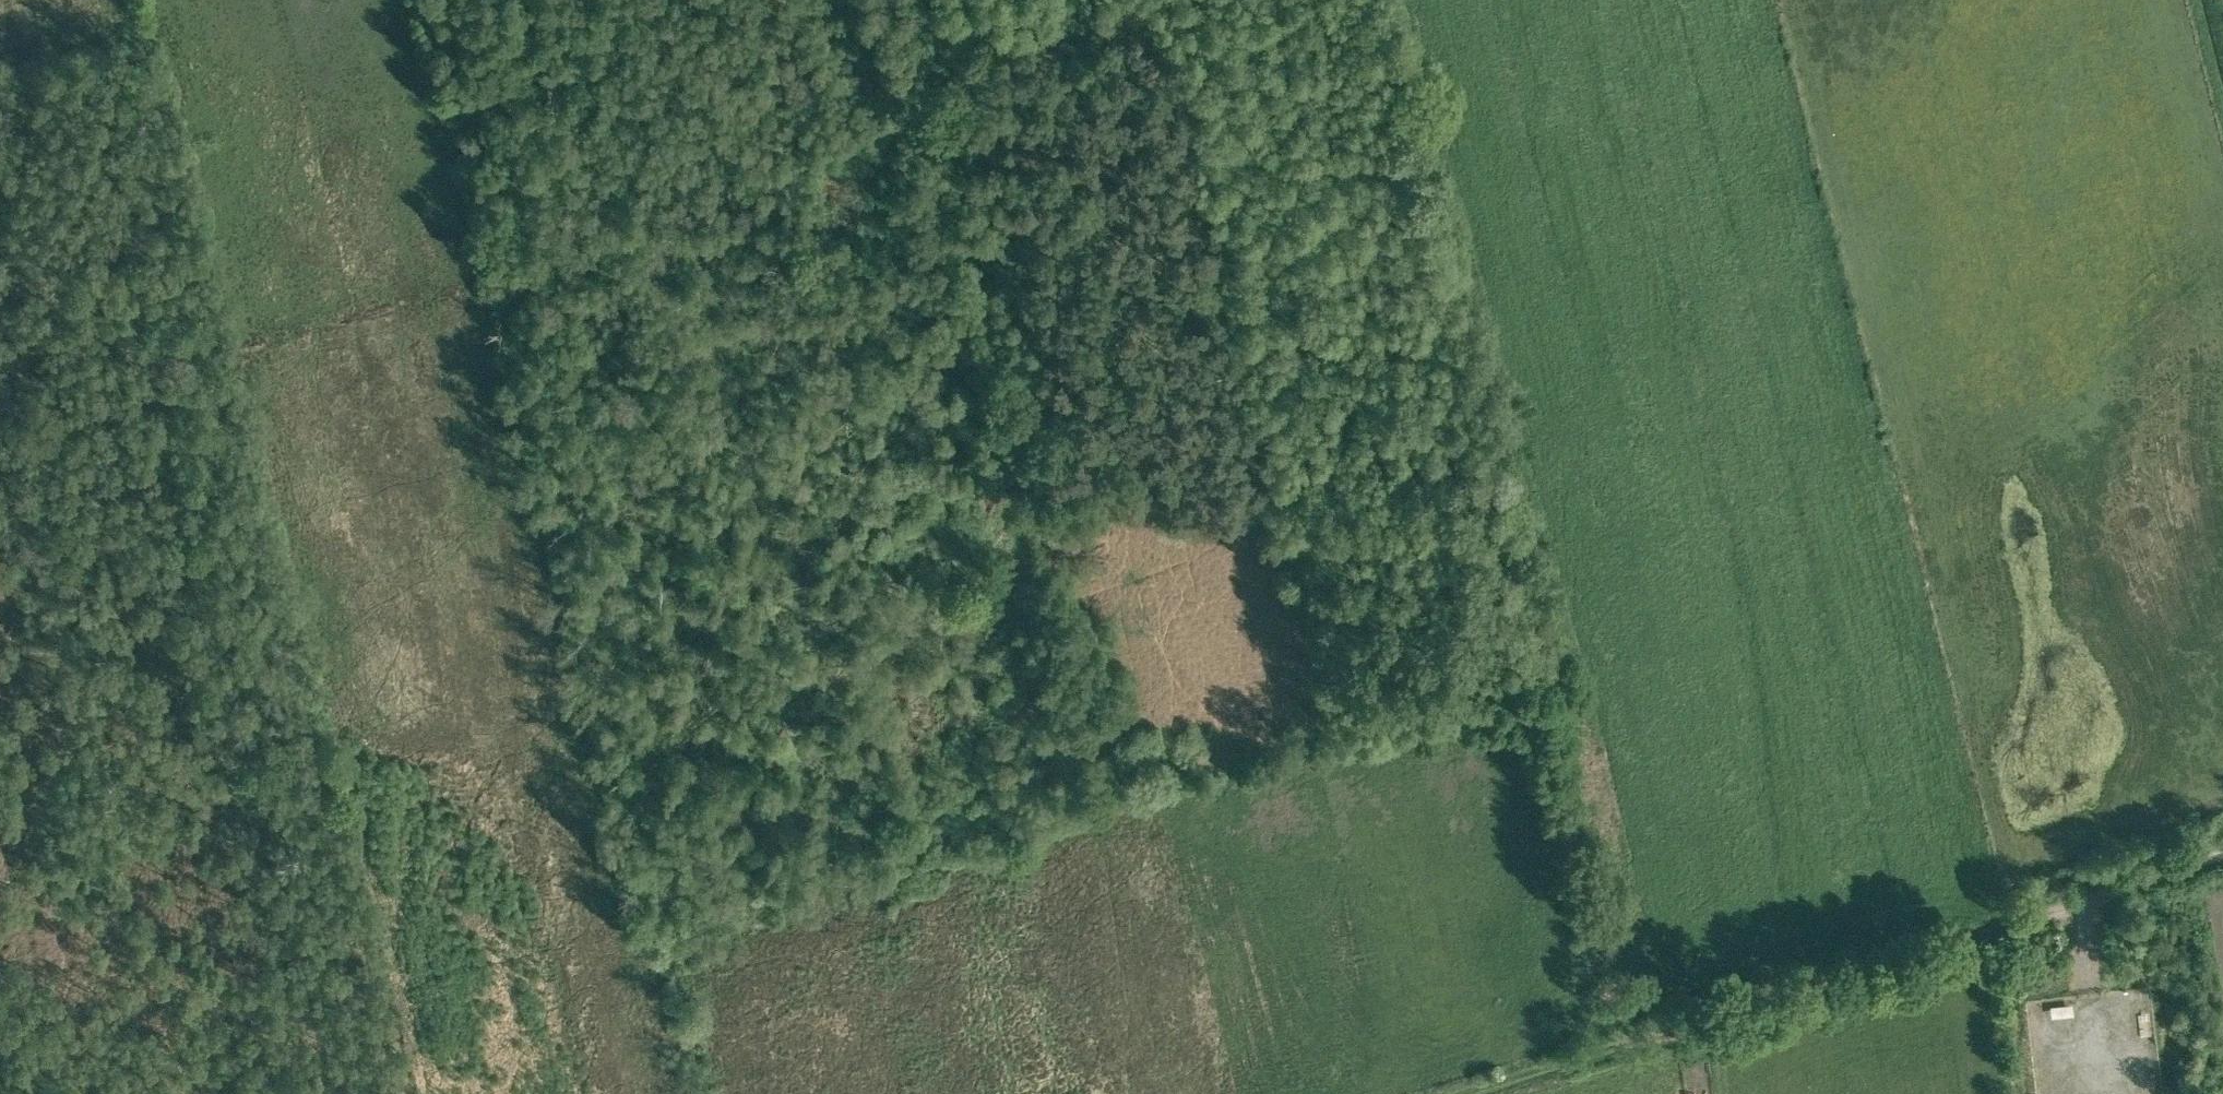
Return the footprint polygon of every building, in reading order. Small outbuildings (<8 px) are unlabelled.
[(2047,1004),(2047,1014),(2069,1013),(2068,1003),(2047,1004)]
